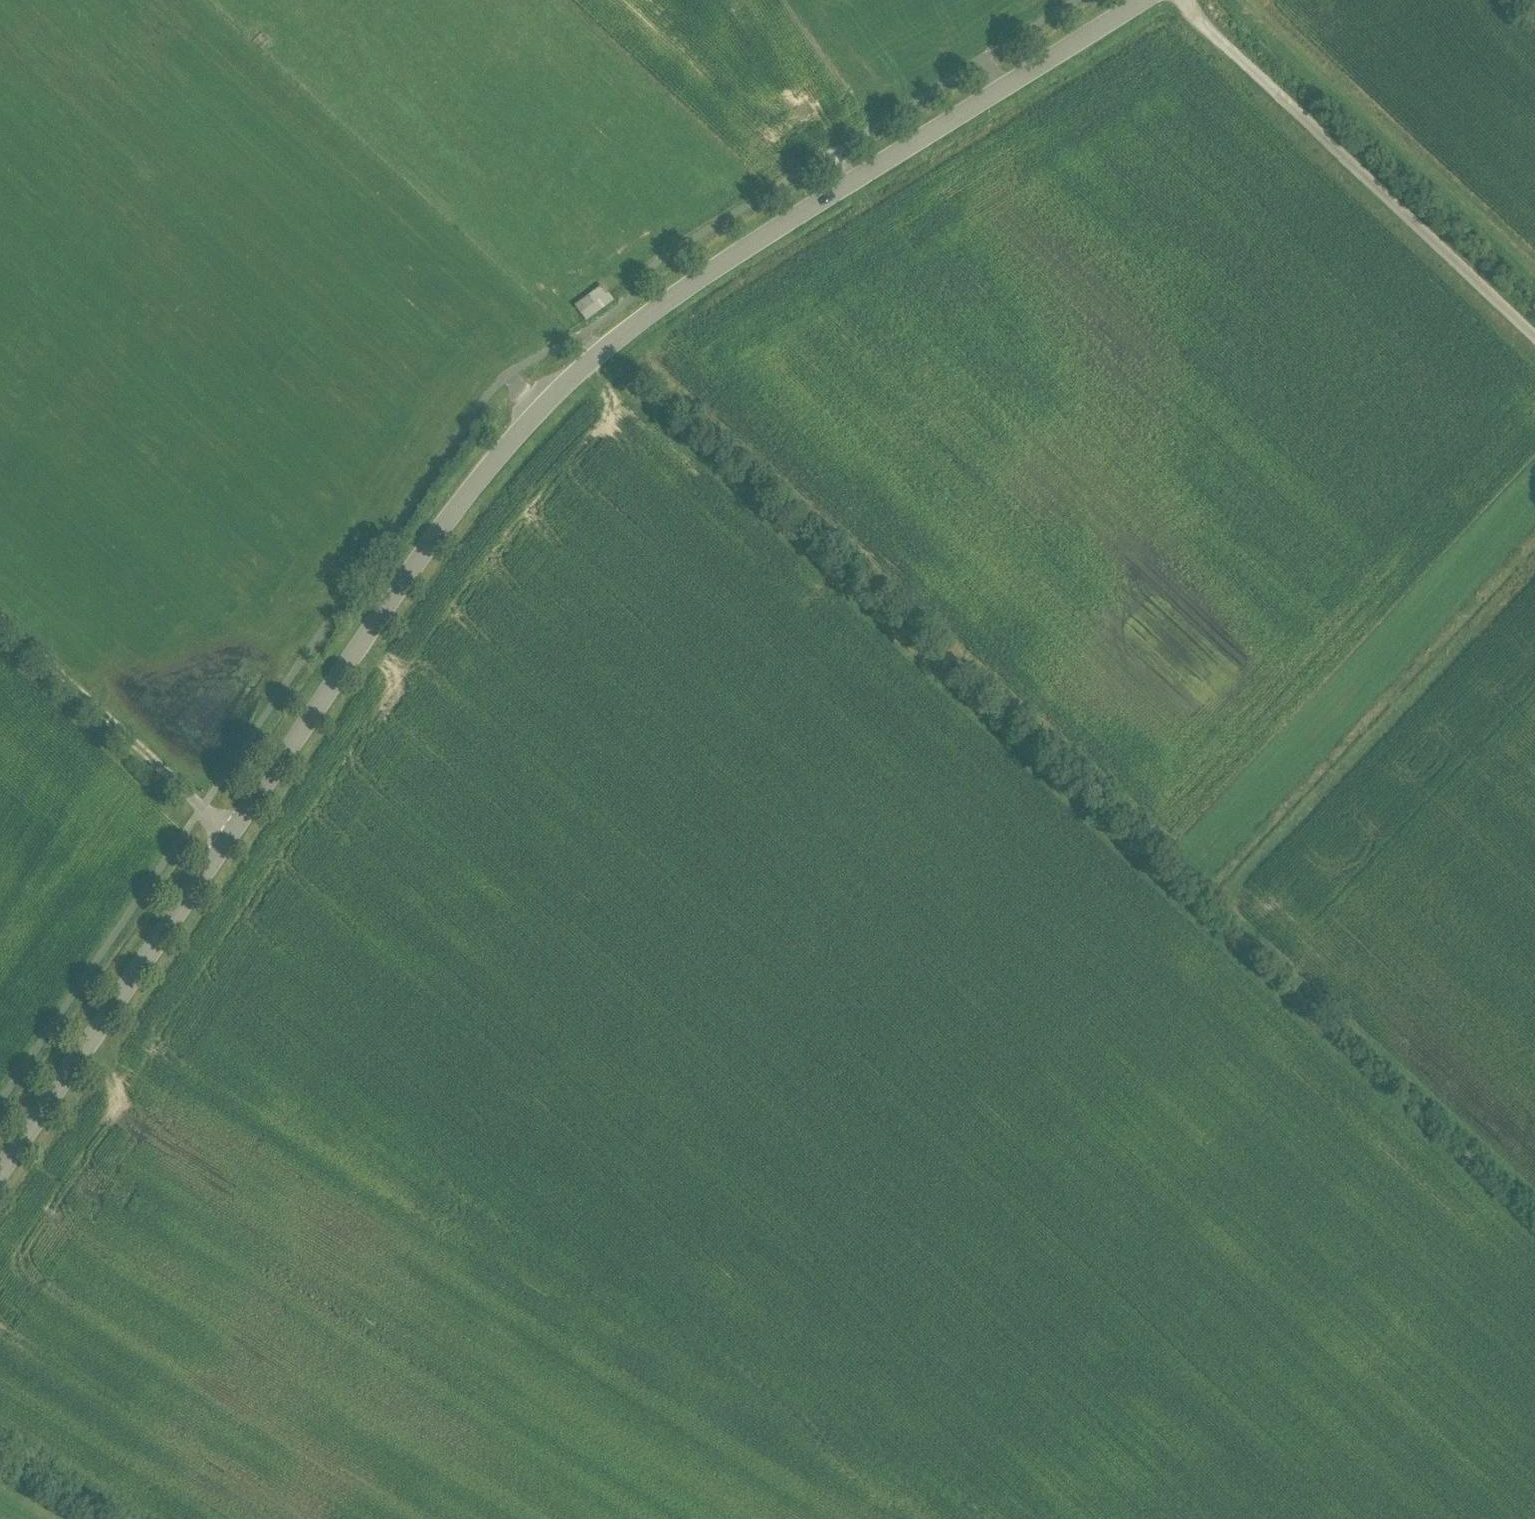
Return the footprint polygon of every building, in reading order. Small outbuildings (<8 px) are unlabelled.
[(613,305),(602,289),(575,308),(587,324),(613,305)]
